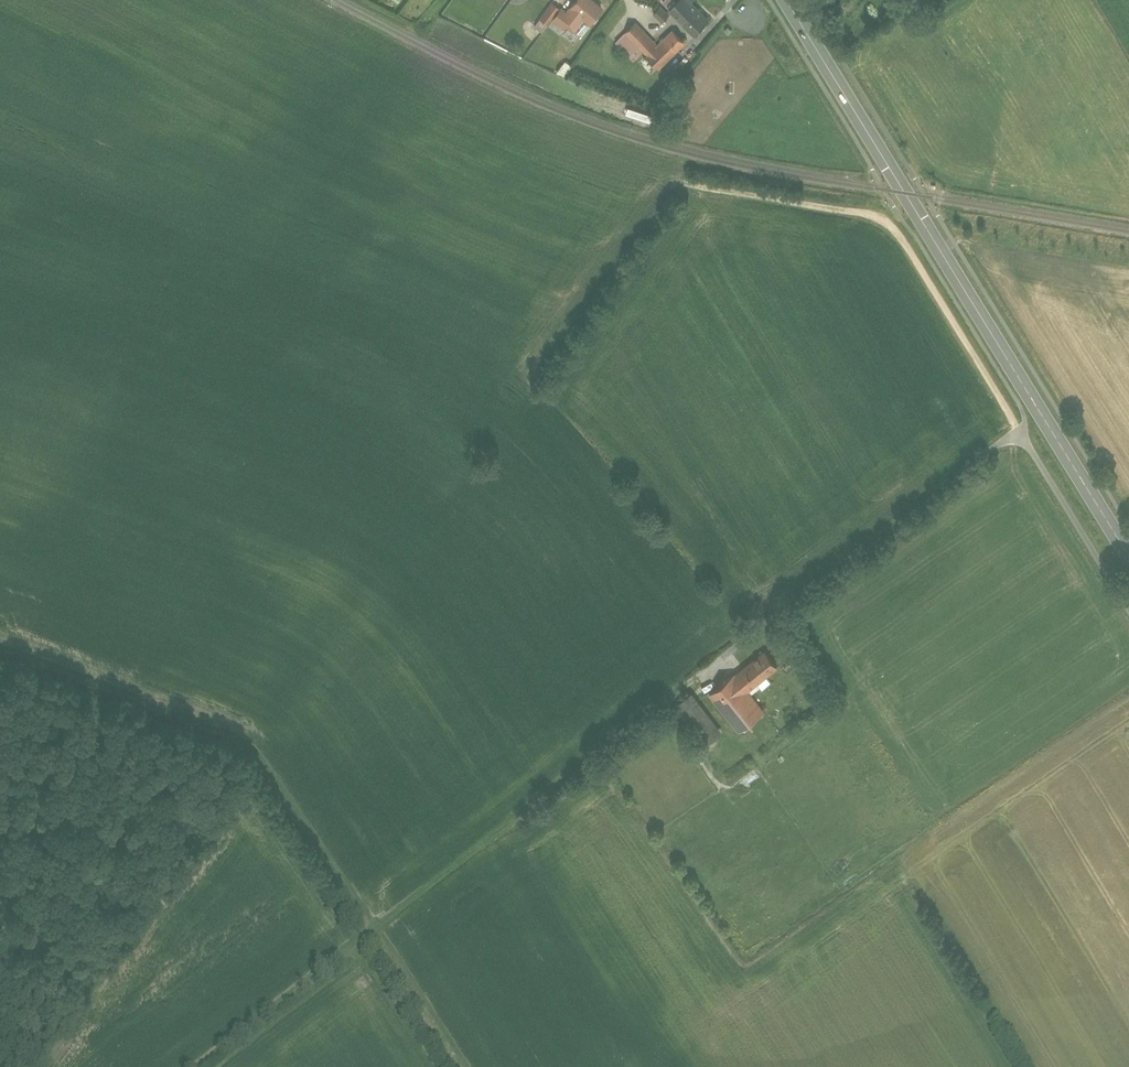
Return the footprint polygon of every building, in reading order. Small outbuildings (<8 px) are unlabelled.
[(603,9),(592,0),(576,0),(567,12),(562,8),(560,9),(553,19),(573,35),(583,22),(589,27),(603,9)] [(693,36),(709,20),(690,0),(680,0),(669,10),(693,36)] [(553,19),(560,9),(553,3),(539,20),(547,26),(553,19)] [(664,24),(670,19),(661,9),(655,14),(664,24)] [(645,50),(662,67),(689,40),(676,26),(659,42),(638,20),(617,40),(635,59),(645,50)] [(735,673),(747,688),(777,665),(765,650),(735,673)] [(735,673),(712,691),(741,728),(764,710),(747,688),(735,673)] [(722,732),(693,691),(676,703),(705,743),(722,732)]
